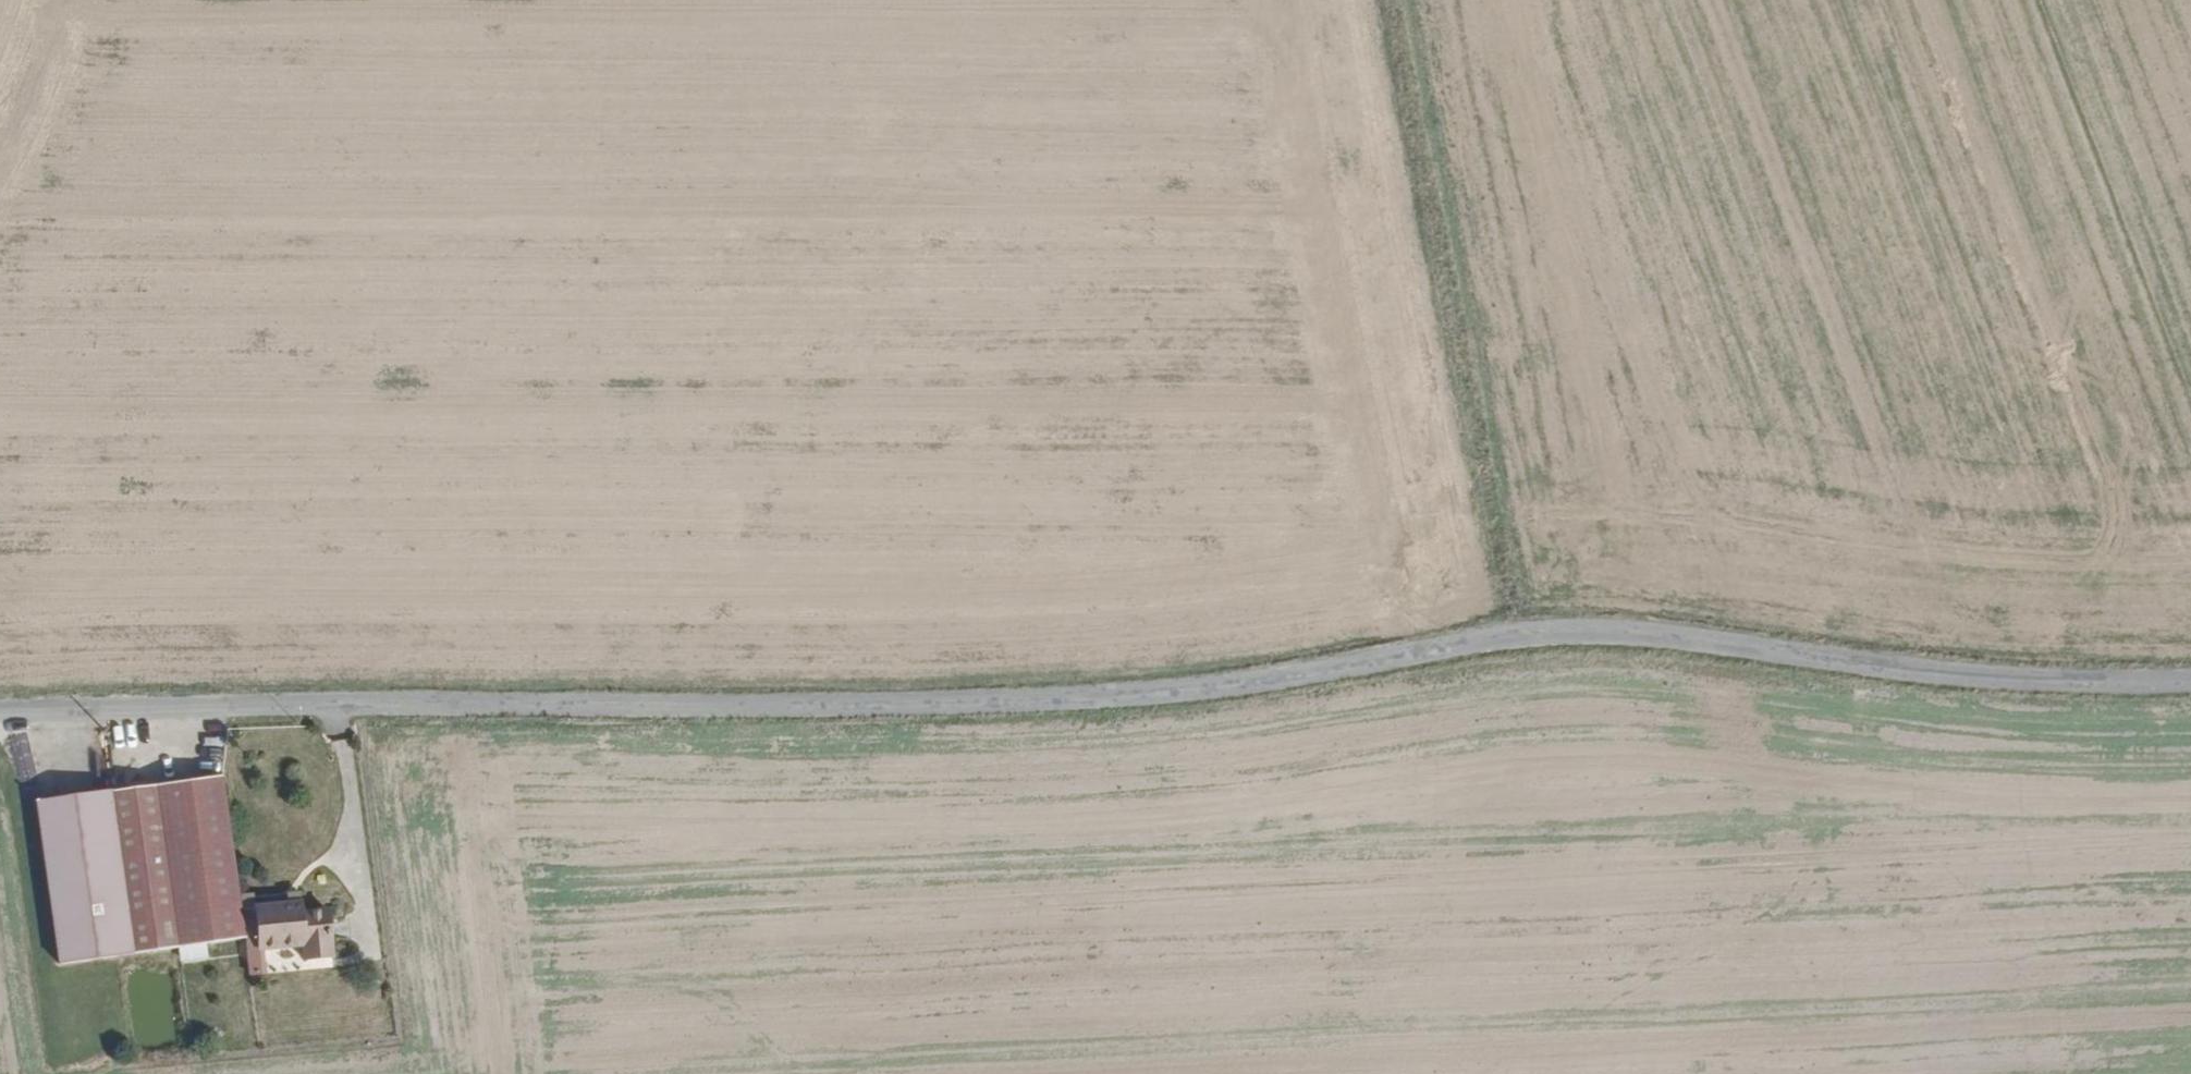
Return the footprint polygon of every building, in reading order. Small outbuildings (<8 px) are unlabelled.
[(237,943),(231,894),(215,781),(30,806),(53,967),(237,943)] [(292,898),(291,889),(276,891),(277,901),(292,898)] [(253,953),(247,905),(245,891),(231,894),(237,943),(239,955),(253,953)] [(327,959),(320,906),(294,909),(292,898),(277,901),(247,905),(253,953),(254,955),(299,949),(300,963),(327,959)]
